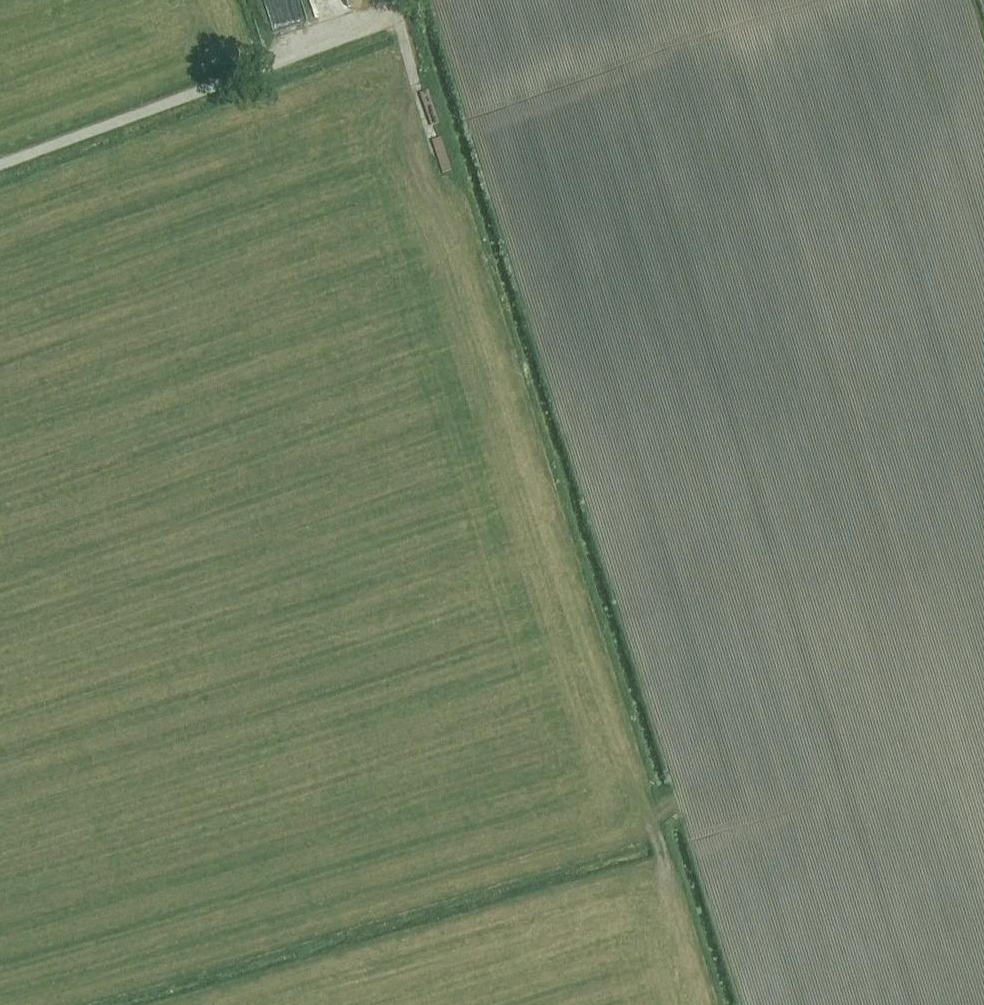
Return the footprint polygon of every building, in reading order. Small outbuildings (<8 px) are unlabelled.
[(345,0),(302,0),(307,19),(323,15),(326,24),(350,17),(345,0)]
